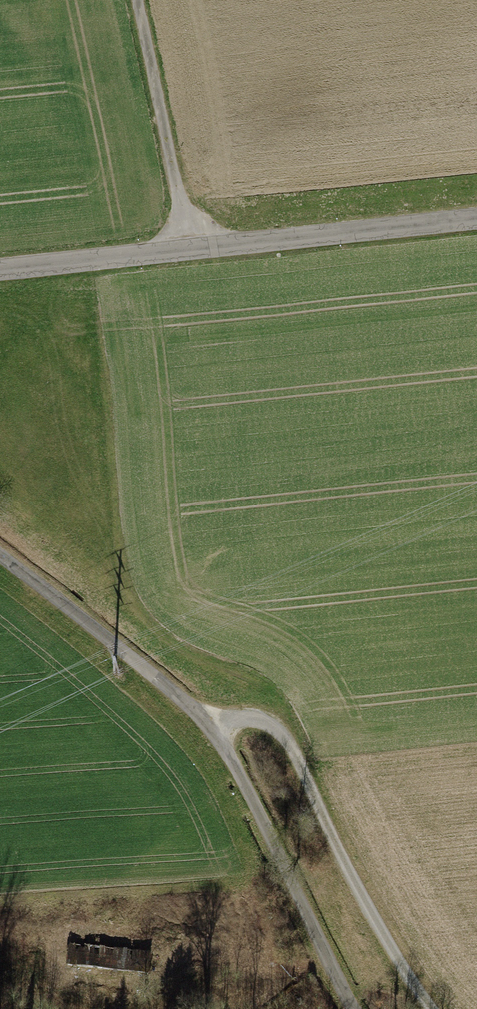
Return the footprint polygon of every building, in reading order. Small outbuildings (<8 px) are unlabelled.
[(149,953),(69,945),(67,965),(147,973),(149,953)]
